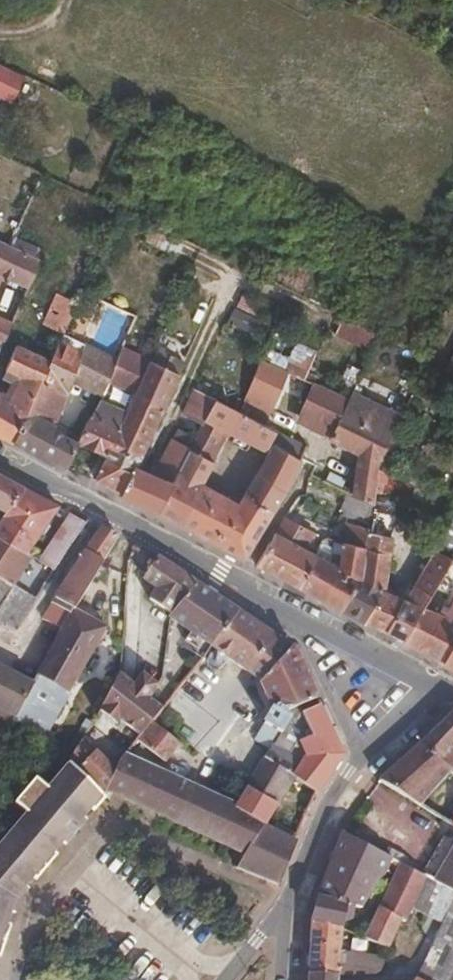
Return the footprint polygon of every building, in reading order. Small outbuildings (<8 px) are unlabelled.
[(0,63),(0,99),(8,103),(22,74),(0,63)] [(19,285),(14,295),(21,299),(38,258),(4,243),(0,241),(0,276),(19,285)] [(258,331),(262,302),(235,299),(231,327),(258,331)] [(135,320),(123,314),(114,333),(126,339),(135,320)] [(67,325),(48,316),(35,346),(53,355),(62,335),(67,325)] [(10,322),(0,317),(0,346),(10,322)] [(66,464),(77,442),(76,442),(79,435),(66,430),(64,436),(51,428),(71,383),(99,396),(107,378),(116,360),(62,335),(53,355),(50,361),(15,443),(63,470),(66,464)] [(50,361),(14,343),(3,368),(6,369),(28,380),(21,394),(17,404),(8,399),(0,395),(0,440),(12,447),(15,443),(50,361)] [(107,378),(136,393),(151,362),(122,348),(116,360),(107,378)] [(261,360),(239,410),(263,423),(289,373),(261,360)] [(155,515),(195,439),(188,435),(177,457),(167,452),(153,477),(136,468),(180,377),(151,362),(136,393),(127,413),(106,457),(96,479),(122,496),(123,498),(155,515)] [(127,413),(136,393),(107,378),(99,396),(98,398),(127,413)] [(207,387),(199,384),(197,389),(201,391),(204,393),(207,387)] [(349,400),(313,384),(294,422),(326,437),(349,400)] [(360,391),(353,388),(349,400),(326,437),(359,452),(354,494),(376,504),(389,464),(404,421),(357,401),(360,391)] [(21,394),(13,390),(8,399),(17,404),(21,394)] [(204,393),(201,391),(187,417),(203,425),(216,399),(204,393)] [(77,442),(106,457),(127,413),(98,398),(90,414),(88,414),(79,435),(76,442),(77,442)] [(195,439),(155,515),(245,561),(282,499),(300,462),(274,448),(237,505),(197,485),(225,433),(233,437),(231,441),(243,447),(246,442),(263,451),(271,437),(274,430),(263,423),(239,410),(216,399),(203,425),(195,439)] [(305,446),(274,430),(271,437),(303,454),(305,446)] [(27,489),(0,475),(0,521),(27,489)] [(27,489),(0,521),(0,534),(35,557),(62,508),(27,489)] [(90,524),(77,517),(44,563),(59,573),(90,524)] [(313,532),(290,520),(284,517),(276,532),(257,566),(288,581),(305,547),(313,532)] [(369,552),(372,533),(347,522),(344,541),(369,552)] [(73,613),(74,611),(121,541),(102,531),(57,602),(73,613)] [(313,532),(305,547),(316,552),(321,544),(324,538),(313,532)] [(397,536),(372,533),(369,552),(364,578),(386,588),(397,536)] [(21,586),(39,560),(35,557),(0,534),(0,572),(21,586)] [(337,572),(324,599),(342,608),(364,578),(369,552),(344,541),(340,564),(334,561),(330,569),(337,572)] [(298,586),(316,552),(305,547),(288,581),(298,586)] [(435,586),(452,559),(452,558),(440,551),(420,584),(431,592),(435,586)] [(330,559),(316,552),(298,586),(324,599),(337,572),(330,569),(334,561),(330,559)] [(435,586),(448,593),(452,595),(452,559),(435,586)] [(173,617),(197,585),(162,561),(145,582),(158,590),(150,602),(173,617)] [(0,572),(0,616),(22,628),(42,600),(21,586),(0,572)] [(342,608),(364,618),(386,588),(364,578),(342,608)] [(387,630),(405,640),(422,606),(431,592),(420,584),(406,599),(387,630)] [(240,614),(197,585),(173,617),(172,621),(208,643),(214,648),(240,614)] [(364,618),(387,630),(406,599),(386,588),(364,618)] [(448,593),(438,613),(452,620),(452,595),(448,593)] [(73,613),(57,602),(44,622),(60,632),(73,613)] [(438,613),(422,606),(405,640),(403,644),(442,666),(452,647),(452,620),(438,613)] [(104,628),(74,611),(73,613),(60,632),(32,684),(14,718),(11,723),(41,740),(104,628)] [(296,653),(240,614),(214,648),(263,682),(276,708),(269,719),(265,717),(262,721),(283,734),(292,721),(285,717),(317,701),(296,653)] [(171,692),(176,696),(192,676),(214,648),(208,643),(171,692)] [(442,666),(452,671),(452,647),(442,666)] [(14,718),(32,684),(14,673),(0,664),(0,709),(14,718)] [(140,742),(154,724),(162,713),(151,703),(158,690),(139,676),(130,688),(117,679),(98,716),(115,730),(119,726),(140,742)] [(192,676),(176,696),(162,713),(154,724),(182,745),(185,747),(222,700),(192,676)] [(421,805),(446,775),(452,778),(452,708),(379,780),(421,805)] [(302,750),(312,763),(341,757),(321,711),(306,719),(310,729),(315,742),(302,750)] [(182,745),(154,724),(140,742),(168,764),(182,745)] [(297,737),(302,750),(315,742),(310,729),(297,737)] [(257,774),(274,748),(278,743),(258,730),(237,762),(243,765),(257,774)] [(111,792),(119,776),(96,756),(94,757),(81,746),(70,764),(72,766),(108,798),(111,792)] [(237,805),(265,825),(293,777),(316,794),(341,757),(312,763),(309,763),(304,768),(293,761),(274,748),(257,774),(248,788),(237,805)] [(312,763),(302,750),(293,761),(304,768),(309,763),(312,763)] [(264,826),(265,825),(237,805),(129,756),(119,776),(111,792),(248,854),(264,826)] [(257,774),(243,765),(235,780),(248,788),(257,774)] [(108,798),(72,766),(67,773),(105,806),(110,800),(108,798)] [(7,928),(12,914),(17,901),(26,890),(36,878),(57,854),(66,843),(86,821),(95,810),(100,812),(105,806),(67,773),(47,795),(34,785),(30,790),(21,794),(20,802),(15,808),(27,818),(0,849),(0,949),(7,928)] [(452,824),(452,778),(446,775),(421,805),(452,824)] [(90,824),(86,821),(66,843),(71,847),(90,824)] [(264,826),(248,854),(239,869),(242,870),(277,886),(296,841),(264,826)] [(345,829),(313,914),(342,929),(344,916),(349,916),(351,907),(361,909),(397,860),(345,829)] [(60,858),(57,854),(36,878),(40,882),(60,858)] [(440,885),(444,887),(452,891),(452,860),(440,885)] [(408,918),(411,910),(428,878),(404,864),(381,905),(403,916),(408,918)] [(440,885),(428,878),(411,910),(423,916),(440,885)] [(444,887),(430,914),(445,922),(452,908),(452,891),(444,887)] [(30,893),(26,890),(17,901),(12,914),(17,916),(21,903),(30,893)] [(403,916),(381,905),(365,939),(387,950),(403,916)] [(445,922),(434,943),(442,947),(445,943),(452,947),(452,908),(445,922)] [(340,954),(342,929),(313,914),(309,973),(337,974),(377,974),(385,960),(340,954)] [(7,928),(0,949),(0,959),(1,960),(12,929),(7,928)] [(438,979),(452,979),(452,951),(438,979)]
